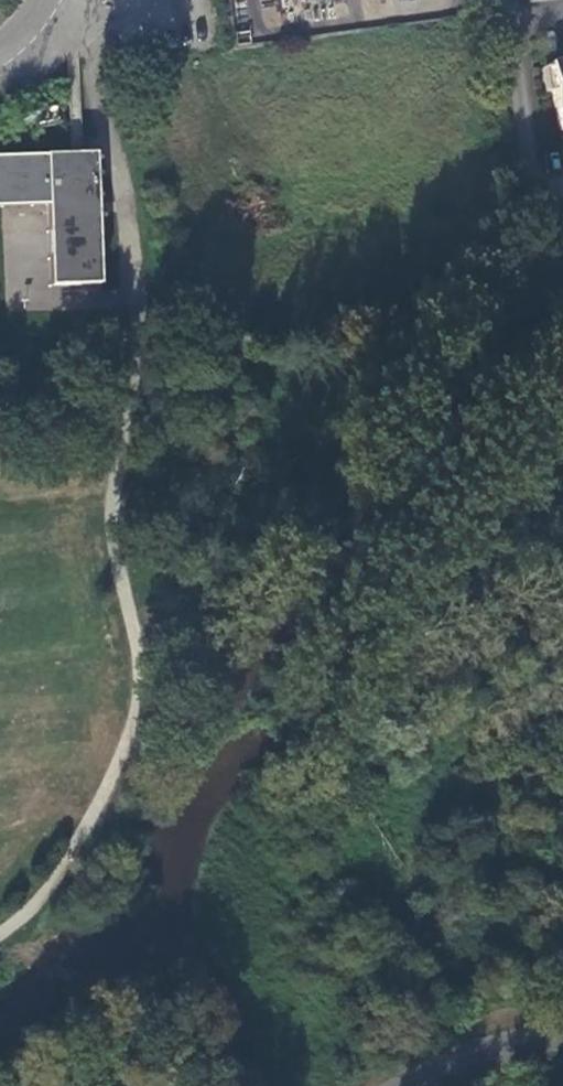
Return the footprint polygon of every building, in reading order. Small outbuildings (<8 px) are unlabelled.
[(549,63),(555,107),(556,107),(559,131),(562,130),(562,61),(549,63)] [(54,106),(30,111),(34,129),(58,124),(54,106)] [(51,202),(53,284),(104,283),(101,149),(0,152),(0,203),(51,202)]
